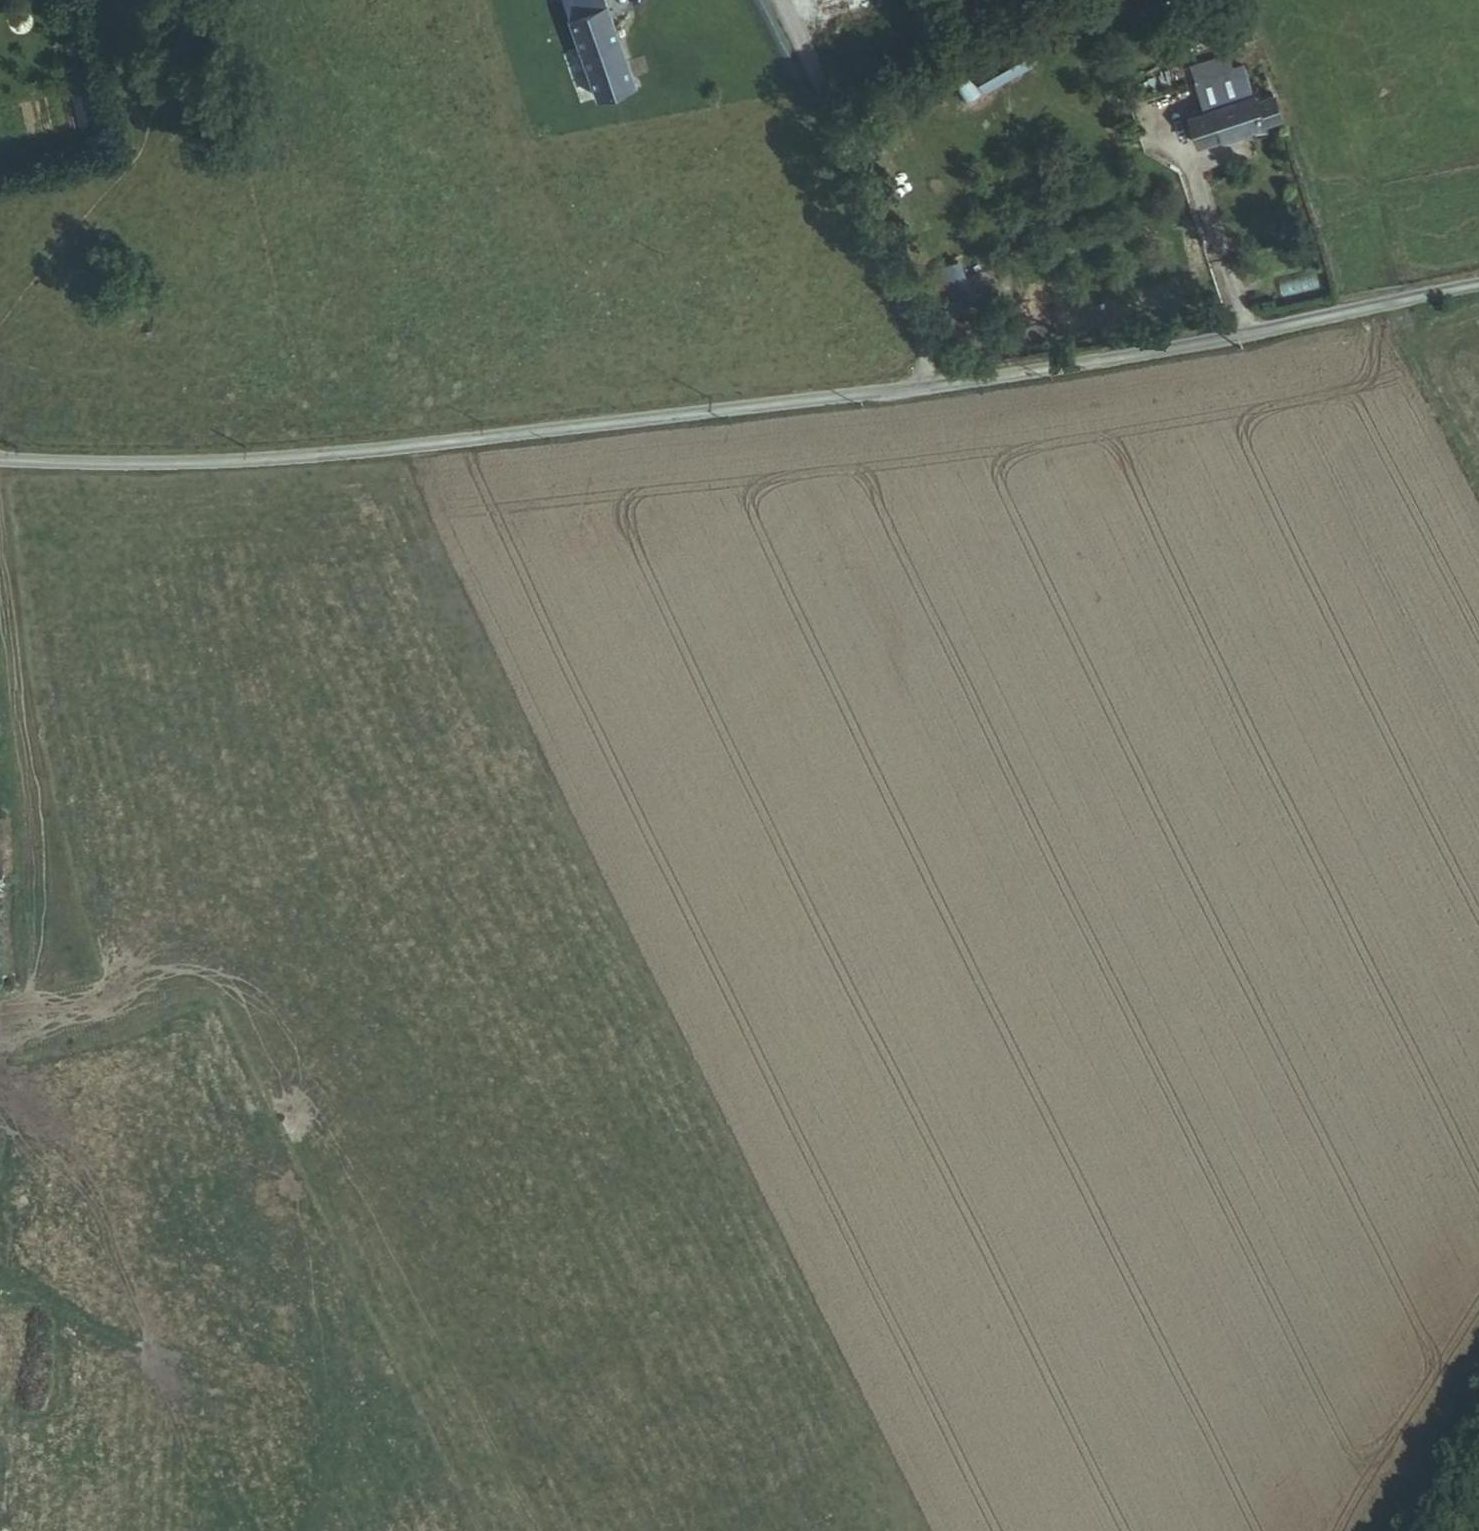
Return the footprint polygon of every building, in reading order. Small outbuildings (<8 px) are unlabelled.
[(595,74),(630,59),(604,0),(563,0),(595,74)] [(938,104),(953,130),(1042,77),(1027,52),(938,104)] [(1183,102),(1194,136),(1285,107),(1278,84),(1251,93),(1248,82),(1216,92),(1210,76),(1191,83),(1196,98),(1183,102)] [(962,318),(980,309),(951,253),(933,263),(962,318)]
